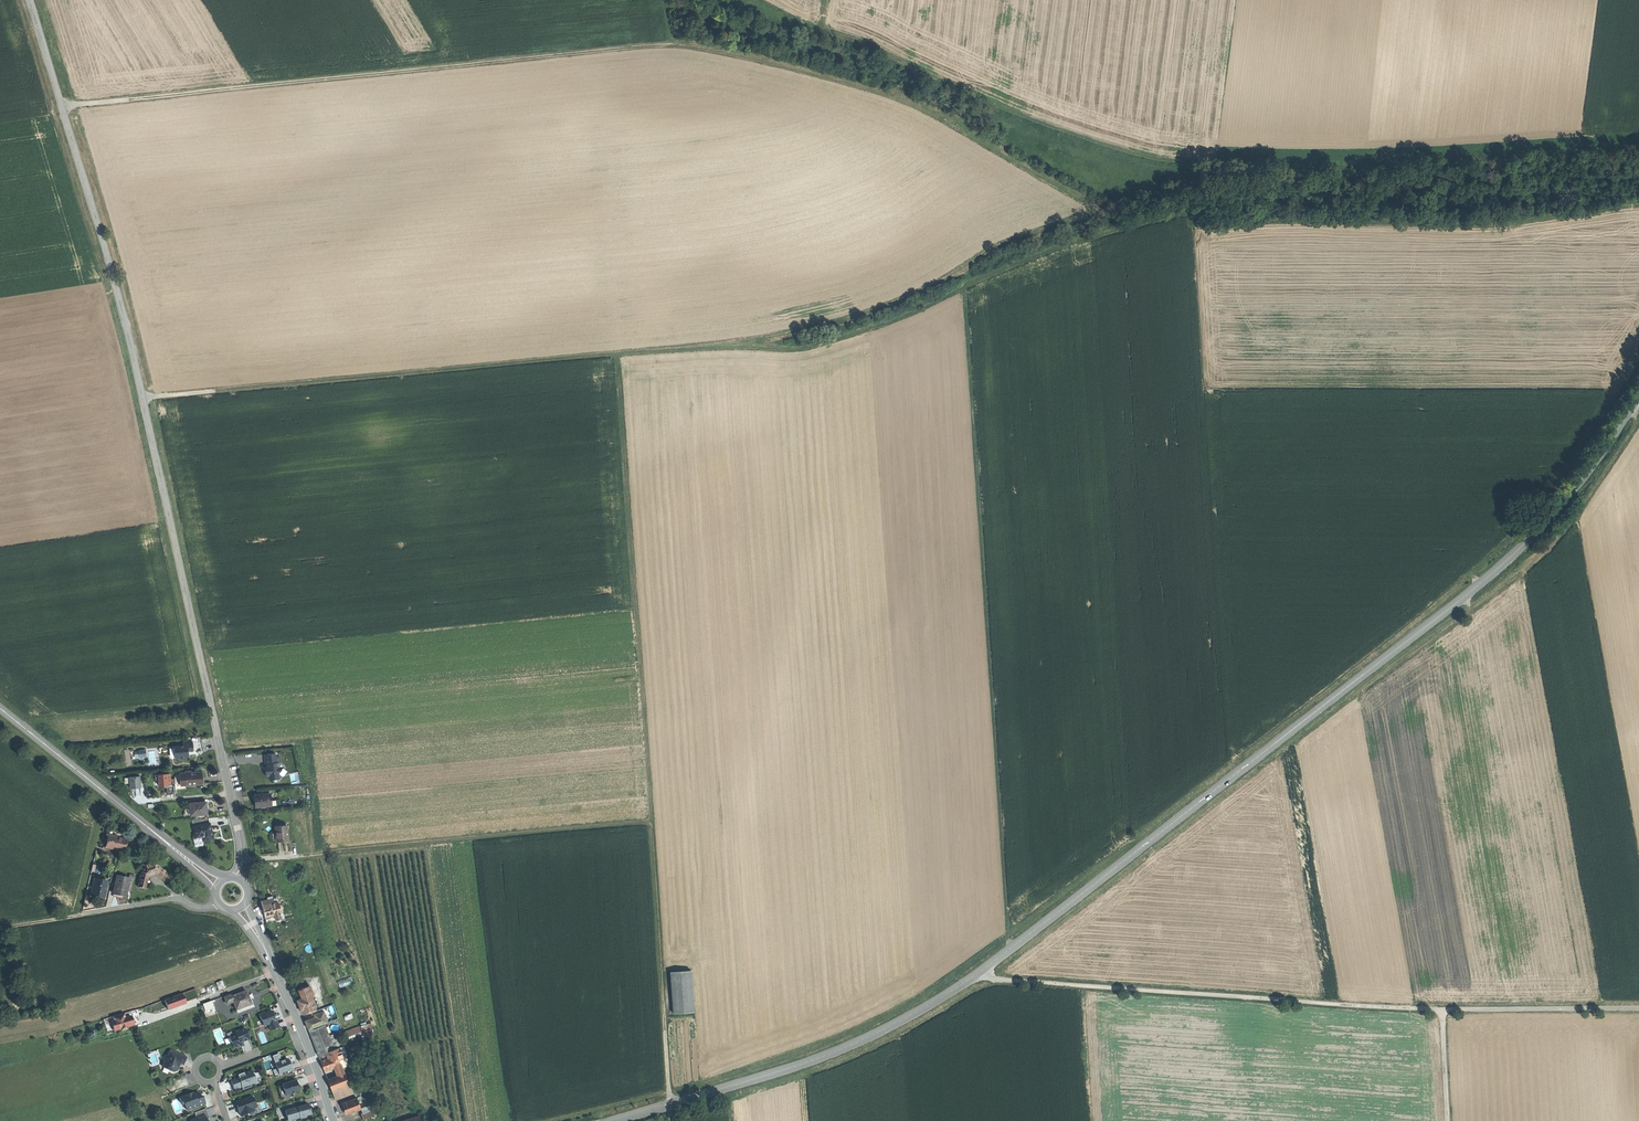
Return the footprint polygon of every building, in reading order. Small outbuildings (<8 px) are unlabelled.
[(183,746),(168,747),(169,758),(177,758),(180,762),(182,762),(185,757),(187,757),(186,754),(186,751),(192,750),(192,742),(182,743),(183,746)] [(275,754),(264,755),(265,764),(266,764),(266,767),(266,771),(265,772),(266,776),(269,776),(269,780),(279,779),(278,773),(281,770),(277,767),(277,763),(279,763),(278,757),(275,757),(275,754)] [(201,772),(180,774),(181,786),(186,785),(202,784),(201,778),(201,772)] [(175,794),(175,790),(175,783),(170,783),(169,774),(155,775),(155,780),(158,780),(159,786),(166,786),(167,795),(171,794),(175,794)] [(180,774),(174,774),(175,783),(175,790),(186,789),(186,785),(181,786),(180,774)] [(139,776),(129,777),(130,788),(134,788),(140,787),(139,776)] [(271,794),(254,795),(255,800),(255,808),(261,807),(261,806),(266,806),(266,807),(272,807),(271,801),(271,794)] [(206,803),(190,804),(191,816),(207,815),(207,809),(206,803)] [(209,823),(193,827),(195,836),(202,834),(203,841),(212,839),(211,833),(214,832),(213,830),(213,828),(210,829),(209,823)] [(287,825),(276,826),(276,833),(278,833),(279,835),(279,842),(289,841),(287,825)] [(108,835),(106,842),(108,842),(106,848),(124,852),(127,841),(119,839),(114,838),(114,837),(108,835)] [(153,862),(144,865),(139,887),(146,889),(148,876),(152,875),(155,873),(165,882),(170,877),(153,862)] [(129,880),(117,877),(113,895),(119,896),(126,897),(128,888),(129,881),(129,880)] [(108,883),(95,879),(91,895),(97,896),(104,898),(108,883)] [(269,899),(261,900),(263,908),(265,915),(282,911),(278,902),(274,903),(272,898),(269,899)] [(282,911),(265,915),(266,920),(271,921),(274,921),(274,919),(278,919),(284,918),(284,917),(282,911)] [(692,969),(671,972),(675,1013),(696,1011),(692,969)] [(223,980),(216,982),(218,990),(225,987),(223,980)] [(309,985),(298,989),(302,998),(311,995),(313,994),(309,985)] [(165,1009),(199,1000),(197,989),(162,999),(165,1009)] [(246,991),(231,997),(233,1002),(236,1010),(252,1004),(248,996),(246,991)] [(230,995),(224,998),(226,1003),(231,1001),(232,1003),(233,1002),(231,997),(230,995)] [(252,1004),(236,1010),(238,1013),(254,1007),(252,1000),(250,995),(248,996),(252,1004)] [(302,998),(297,999),(300,1007),(302,1013),(307,1011),(308,1013),(316,1010),(311,995),(302,998)] [(212,1001),(203,1004),(205,1011),(215,1007),(212,1001)] [(129,1012),(131,1016),(131,1018),(139,1016),(137,1010),(129,1012)] [(276,1020),(276,1021),(275,1021),(273,1016),(271,1011),(265,1013),(265,1012),(259,1015),(264,1026),(268,1024),(271,1030),(279,1027),(277,1023),(276,1020)] [(314,1017),(305,1020),(307,1025),(308,1029),(326,1023),(324,1018),(326,1018),(323,1011),(313,1015),(314,1017)] [(123,1014),(112,1017),(113,1021),(114,1023),(112,1023),(114,1031),(133,1025),(132,1022),(131,1018),(125,1020),(124,1018),(123,1014)] [(370,1022),(358,1026),(360,1030),(363,1044),(376,1040),(370,1022)] [(325,1025),(309,1031),(315,1047),(331,1040),(329,1035),(325,1025)] [(358,1026),(343,1031),(345,1036),(348,1036),(347,1034),(360,1030),(358,1026)] [(236,1035),(229,1038),(233,1048),(239,1046),(243,1044),(242,1041),(249,1039),(245,1029),(235,1032),(236,1035)] [(331,1040),(333,1044),(338,1042),(334,1033),(329,1035),(331,1040)] [(315,1047),(319,1058),(325,1056),(327,1055),(326,1053),(335,1050),(333,1044),(331,1040),(315,1047)] [(340,1048),(335,1050),(337,1055),(338,1059),(343,1057),(340,1048)] [(168,1055),(163,1057),(164,1061),(163,1065),(168,1068),(169,1070),(173,1072),(177,1071),(176,1069),(175,1067),(177,1066),(178,1064),(179,1063),(183,1064),(186,1057),(171,1050),(168,1055)] [(327,1055),(328,1058),(337,1055),(335,1050),(326,1053),(327,1055)] [(325,1056),(319,1058),(322,1064),(324,1070),(334,1066),(340,1063),(338,1059),(337,1055),(328,1058),(329,1060),(327,1061),(325,1056)] [(280,1062),(275,1064),(279,1074),(287,1071),(287,1072),(293,1070),(291,1066),(291,1064),(290,1065),(288,1060),(284,1062),(284,1061),(284,1060),(280,1061),(280,1062)] [(345,1074),(346,1075),(349,1073),(345,1062),(340,1063),(344,1074),(345,1074)] [(340,1063),(334,1066),(339,1077),(344,1074),(340,1063)] [(288,1072),(287,1072),(287,1071),(279,1074),(275,1064),(271,1066),(276,1077),(288,1072)] [(402,1070),(399,1071),(409,1110),(410,1111),(413,1110),(402,1070)] [(238,1078),(231,1081),(233,1085),(234,1089),(241,1086),(243,1090),(251,1087),(250,1084),(256,1082),(255,1080),(256,1078),(254,1073),(252,1072),(251,1071),(238,1076),(238,1078)] [(339,1077),(328,1081),(332,1090),(334,1089),(349,1083),(346,1075),(345,1074),(344,1074),(339,1077)] [(282,1085),(285,1095),(299,1090),(298,1087),(296,1080),(282,1085)] [(349,1084),(335,1089),(338,1099),(353,1093),(349,1084)] [(191,1093),(179,1097),(182,1104),(184,1104),(186,1107),(189,1106),(191,1109),(197,1106),(197,1107),(205,1104),(203,1097),(200,1096),(199,1093),(194,1095),(193,1095),(191,1094),(191,1093)] [(252,1096),(236,1102),(236,1103),(238,1104),(238,1105),(237,1106),(240,1115),(254,1110),(253,1108),(252,1105),(255,1104),(252,1096)] [(357,1098),(342,1104),(344,1109),(346,1113),(354,1110),(354,1111),(361,1109),(357,1098)] [(302,1106),(297,1107),(300,1117),(300,1118),(306,1116),(306,1115),(311,1113),(308,1104),(302,1106)] [(292,1109),(285,1111),(288,1120),(300,1117),(297,1107),(292,1109)] [(195,1113),(197,1118),(191,1120),(207,1120),(206,1119),(209,1118),(206,1109),(205,1109),(195,1113)] [(372,1110),(361,1114),(363,1119),(374,1115),(372,1110)]
